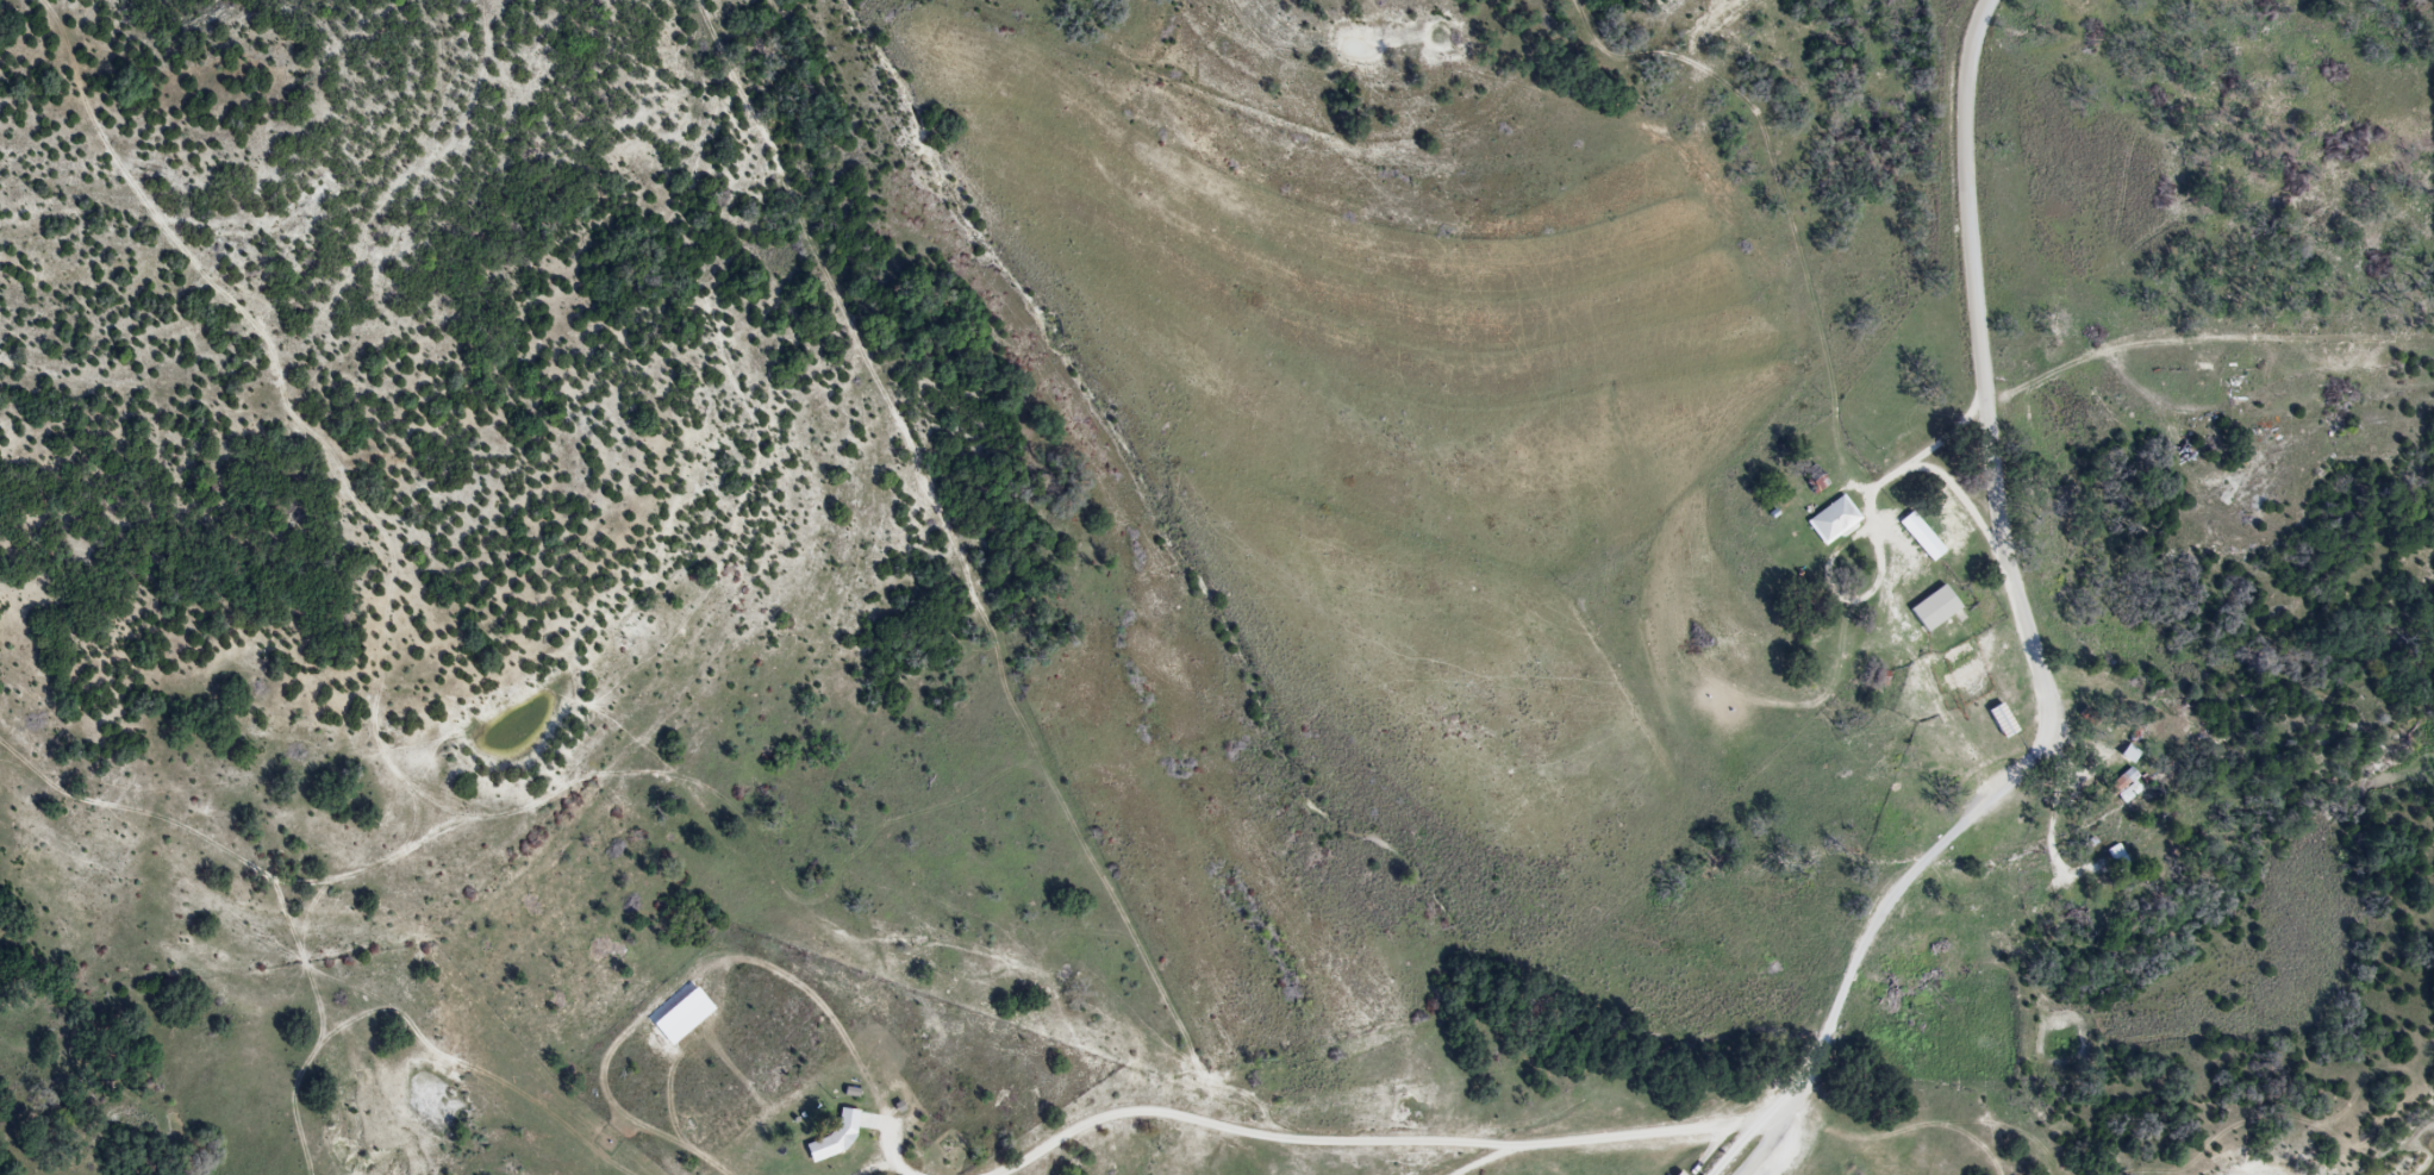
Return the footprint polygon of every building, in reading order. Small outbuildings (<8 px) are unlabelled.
[(1804,519),(1818,544),(1853,525),(1839,500),(1804,519)] [(1923,635),(1957,610),(1939,587),(1906,612),(1923,635)] [(1939,657),(1948,671),(1937,678),(1946,693),(1981,671),(1964,642),(1939,657)] [(2014,734),(1992,693),(1978,700),(1999,742),(2014,734)] [(2124,862),(2110,837),(2096,846),(2110,870),(2124,862)]
